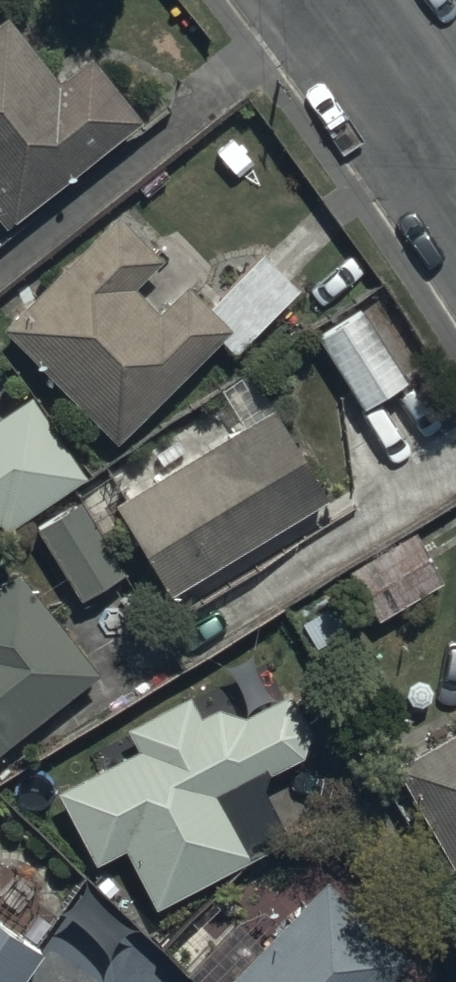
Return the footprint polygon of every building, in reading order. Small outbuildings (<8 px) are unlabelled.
[(0,14),(0,205),(8,216),(145,109),(94,44),(63,69),(12,4),(0,14)] [(118,202),(1,314),(117,436),(224,335),(234,345),(303,280),(267,242),(212,295),(188,270),(157,300),(137,279),(165,252),(118,202)] [(367,299),(317,327),(361,404),(411,375),(367,299)] [(3,515),(9,525),(92,470),(36,386),(0,410),(0,517),(3,515)] [(121,491),(176,583),(332,489),(277,397),(121,491)] [(86,491),(37,519),(78,593),(128,565),(86,491)] [(445,575),(417,523),(350,560),(379,612),(445,575)] [(99,669),(20,565),(0,580),(0,744),(99,669)] [(127,841),(156,901),(295,832),(263,770),(304,750),(313,722),(295,685),(241,711),(235,700),(205,715),(193,690),(130,721),(141,743),(60,782),(97,856),(127,841)] [(393,753),(455,864),(455,719),(393,753)] [(205,981),(391,981),(386,977),(414,947),(319,859),(276,904),(260,889),(243,908),(219,885),(185,922),(209,944),(188,967),(205,981)] [(45,933),(0,900),(0,981),(10,981),(45,933)]
